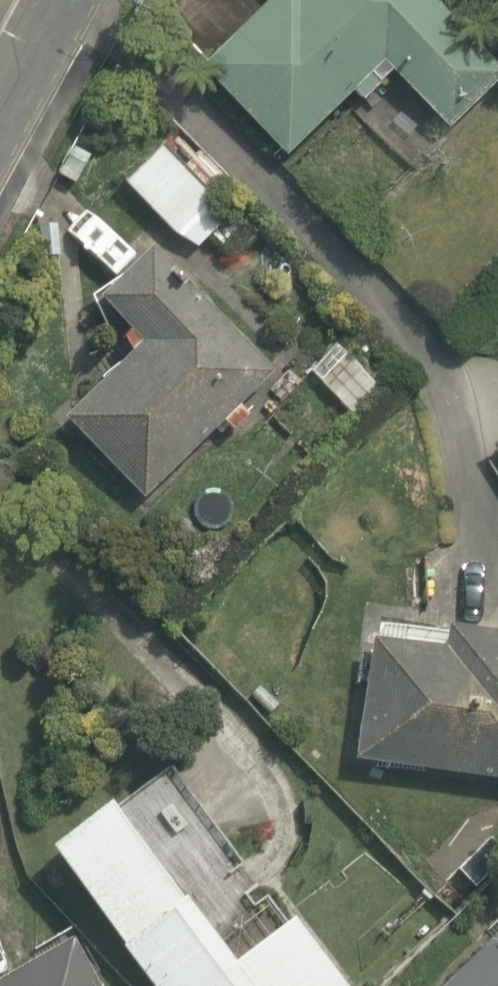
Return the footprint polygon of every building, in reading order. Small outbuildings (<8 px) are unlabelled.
[(179,64),(287,158),(341,96),(359,112),(386,81),(446,133),(497,74),(497,43),(448,0),(234,0),(179,64)] [(149,136),(113,178),(189,243),(225,201),(149,136)] [(261,373),(123,243),(84,284),(128,326),(47,412),(141,500),(261,373)] [(349,325),(301,370),(354,426),(401,382),(349,325)] [(368,616),(353,756),(497,772),(497,630),(368,616)] [(29,833),(142,985),(330,985),(335,982),(285,913),(266,926),(229,875),(246,863),(168,756),(93,811),(81,794),(29,833)] [(422,985),(497,985),(497,898),(422,985)] [(58,929),(0,962),(0,985),(91,985),(58,929)]
